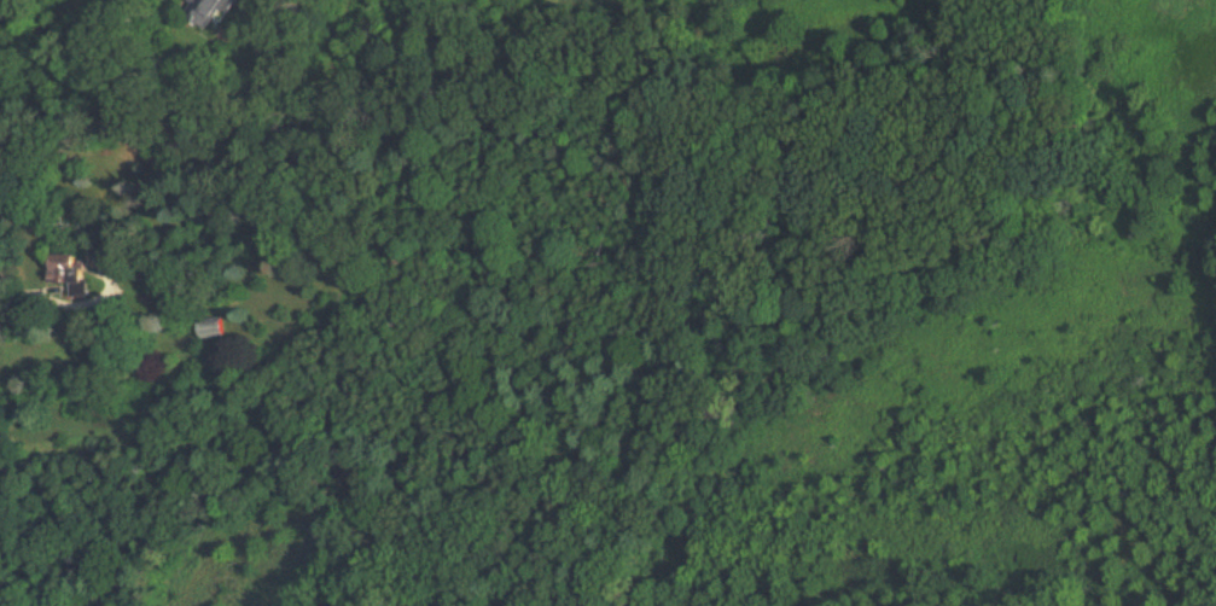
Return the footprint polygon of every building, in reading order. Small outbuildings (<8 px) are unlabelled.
[(190,24),(222,19),(220,6),(231,4),(230,0),(185,0),(190,24)] [(70,297),(86,297),(87,259),(53,259),(52,283),(70,283),(70,297)] [(198,318),(198,337),(222,337),(222,318),(198,318)]
